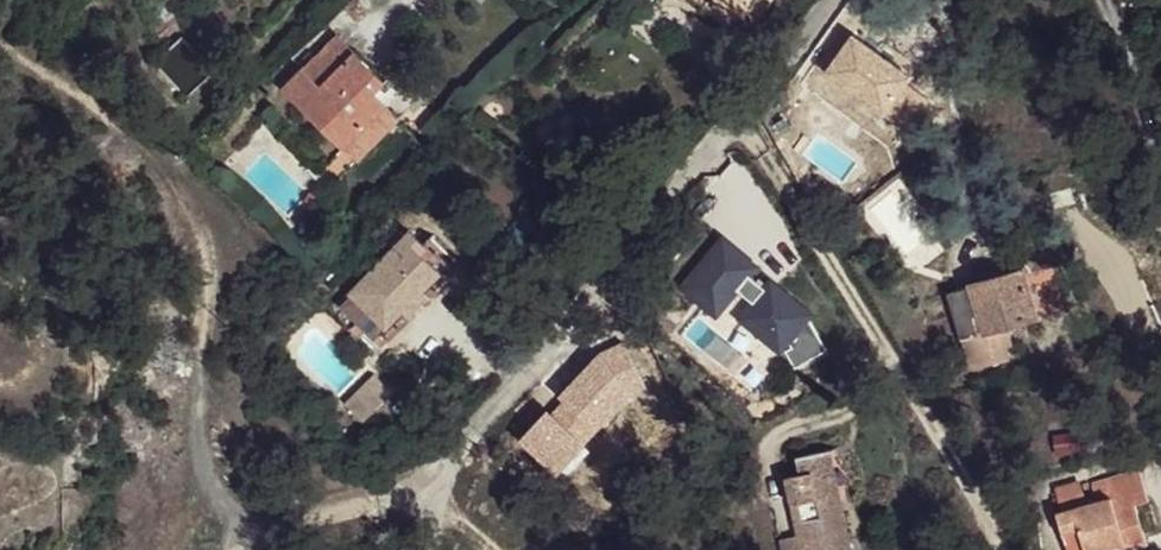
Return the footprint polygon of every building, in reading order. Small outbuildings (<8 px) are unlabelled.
[(353,40),(297,94),(353,150),(394,113),(381,102),(367,91),(383,75),(353,40)] [(383,75),(367,91),(381,102),(395,88),(383,75)] [(394,113),(353,150),(370,165),(410,127),(394,113)] [(675,286),(714,322),(727,308),(799,374),(833,336),(722,235),(675,286)] [(415,237),(360,291),(381,312),(396,298),(411,311),(440,274),(425,262),(430,252),(415,237)] [(1023,271),(948,298),(964,337),(1016,321),(1036,313),(1023,271)] [(381,312),(360,291),(353,302),(371,321),(381,312)] [(396,298),(381,312),(406,336),(421,322),(411,311),(396,298)] [(384,357),(406,336),(381,312),(371,321),(353,302),(341,315),(384,357)] [(1016,321),(964,337),(979,383),(1023,367),(1017,356),(1028,353),(1016,321)] [(374,375),(342,404),(359,422),(391,393),(374,375)] [(790,549),(867,549),(845,456),(800,465),(808,484),(794,486),(809,541),(789,546),(790,549)] [(1056,510),(1067,549),(1083,549),(1110,541),(1113,549),(1123,549),(1147,542),(1137,506),(1149,502),(1138,467),(1091,483),(1095,496),(1056,510)]
